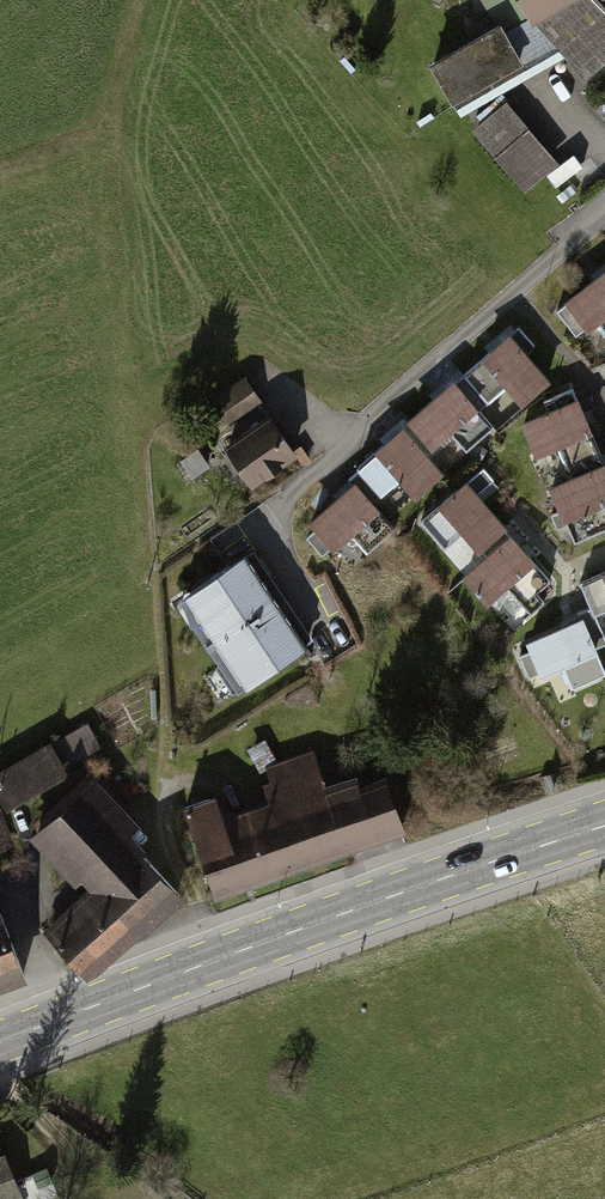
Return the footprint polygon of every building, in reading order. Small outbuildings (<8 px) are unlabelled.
[(484,13),(467,24),(474,36),(423,65),(446,102),(514,64),(518,70),(554,49),(579,78),(604,55),(604,0),(476,0),(484,13)] [(488,157),(520,130),(497,103),(466,131),(488,157)] [(520,130),(488,157),(518,191),(550,164),(520,130)] [(551,311),(574,340),(604,318),(604,268),(551,311)] [(518,408),(547,383),(523,355),(531,348),(515,329),(458,375),(475,393),(467,401),(475,410),(500,388),(518,408)] [(462,452),(490,427),(475,410),(467,401),(475,393),(458,375),(403,423),(420,443),(415,447),(423,456),(447,434),(462,452)] [(244,379),(203,409),(221,433),(262,403),(244,379)] [(568,389),(539,401),(544,412),(519,423),(533,457),(555,448),(567,478),(581,472),(576,460),(594,452),(568,389)] [(270,417),(223,452),(253,492),(300,457),(270,417)] [(411,500),(440,475),(423,456),(415,447),(420,443),(403,423),(352,468),(355,471),(365,483),(357,491),(367,503),(393,480),(411,500)] [(546,487),(556,511),(546,516),(552,530),(562,526),(570,545),(604,530),(604,477),(594,452),(576,460),(581,472),(567,478),(546,487)] [(478,467),(414,522),(439,551),(462,532),(482,556),(490,549),(483,541),(500,527),(472,494),(489,480),(478,467)] [(364,552),(390,530),(367,503),(357,491),(365,483),(355,471),(345,479),(349,484),(304,522),(311,531),(302,538),(319,558),(349,533),(364,552)] [(482,556),(458,577),(484,606),(504,588),(527,615),(541,603),(533,594),(547,582),(500,527),(483,541),(490,549),(482,556)] [(252,543),(176,590),(242,695),(319,648),(252,543)] [(604,610),(604,571),(578,583),(587,609),(590,617),(604,610)] [(590,617),(587,609),(575,614),(578,619),(522,643),(525,650),(514,655),(524,678),(535,673),(537,679),(560,669),(569,690),(603,675),(592,649),(602,644),(590,617)] [(0,773),(0,792),(7,805),(101,753),(86,726),(0,773)] [(215,797),(186,807),(214,889),(402,824),(387,780),(328,800),(319,774),(270,791),(275,806),(225,824),(215,797)] [(86,782),(39,824),(98,888),(52,930),(84,965),(169,888),(119,832),(126,826),(86,782)] [(10,842),(0,815),(0,846),(10,842)] [(25,974),(0,902),(0,983),(25,974)] [(4,1149),(0,1151),(0,1198),(25,1198),(4,1149)]
